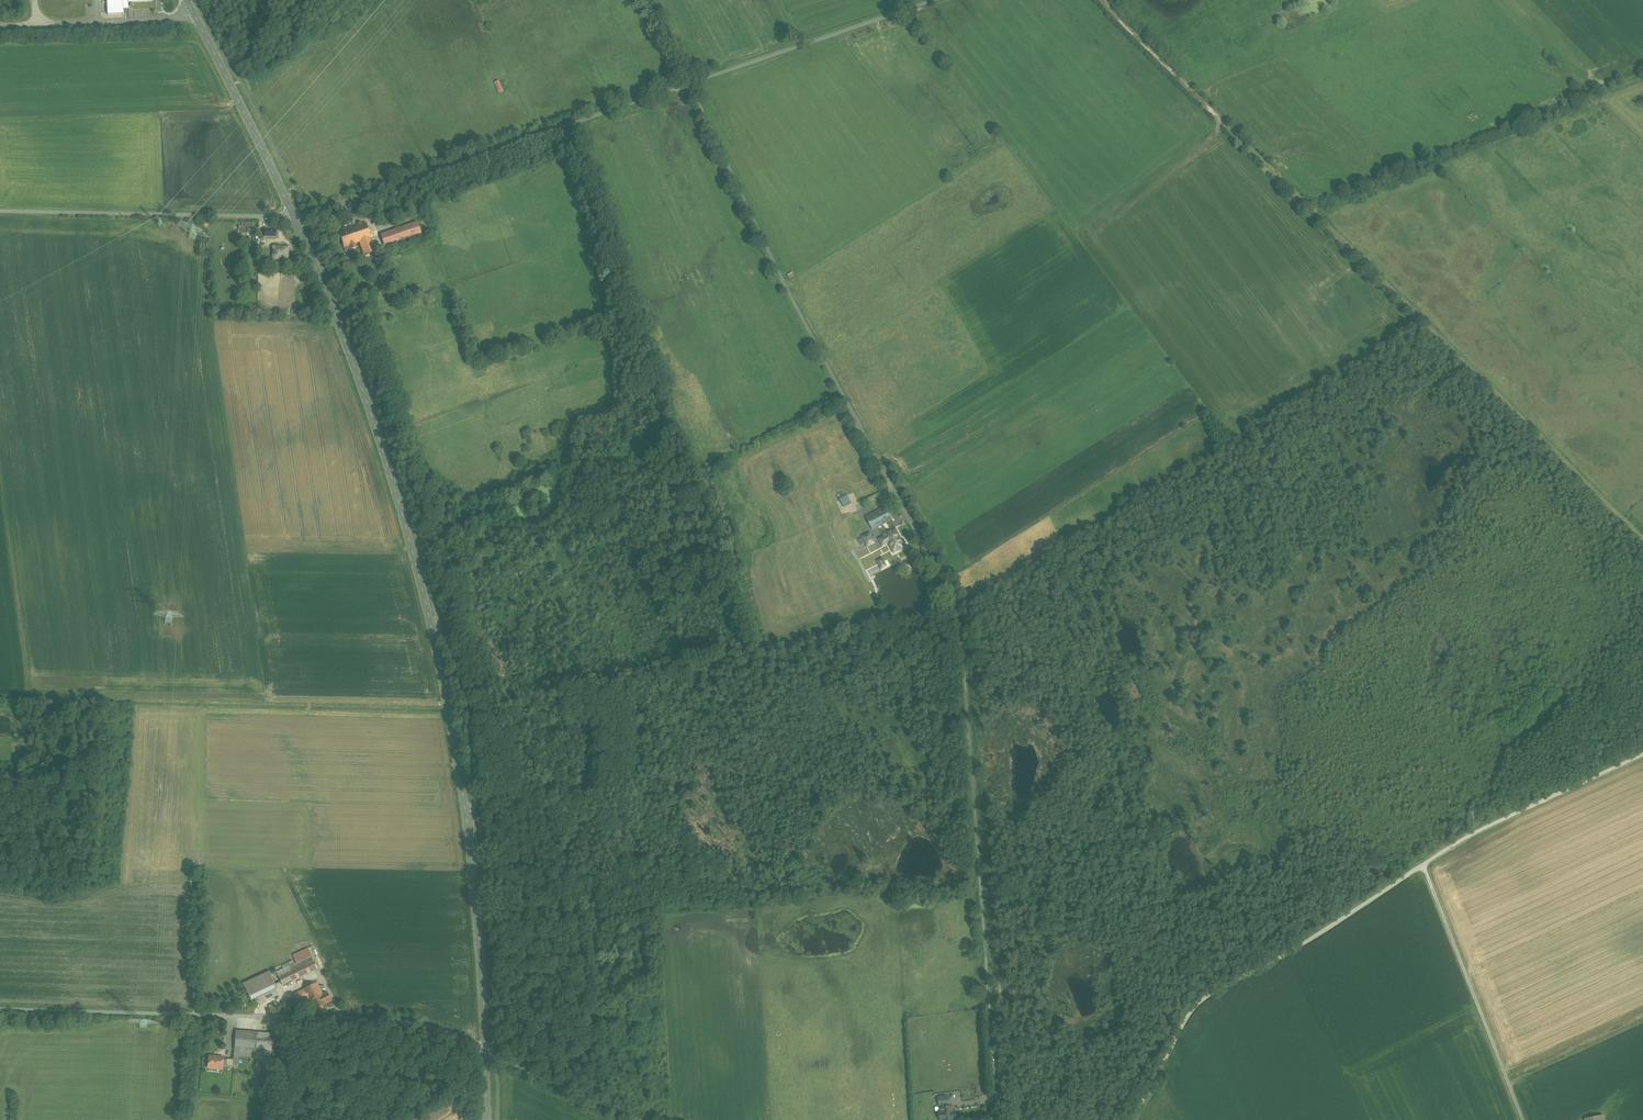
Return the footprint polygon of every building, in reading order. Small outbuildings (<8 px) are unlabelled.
[(107,15),(123,14),(123,10),(126,9),(129,9),(128,3),(152,2),(152,0),(107,0),(107,15)] [(498,93),(503,91),(499,80),(494,82),(498,93)] [(1473,122),(1478,117),(1473,112),(1468,117),(1473,122)] [(242,227),(238,227),(239,233),(252,233),(252,228),(253,228),(253,223),(242,223),(242,227)] [(417,223),(380,235),(384,247),(421,236),(417,223)] [(365,225),(338,233),(344,248),(359,243),(363,256),(374,253),(365,225)] [(276,229),(265,229),(265,238),(272,238),(276,238),(276,229)] [(289,259),(289,247),(283,247),(283,246),(272,246),(272,261),(282,261),(282,259),(289,259)] [(387,256),(375,260),(377,265),(389,261),(387,256)] [(847,494),(839,498),(843,507),(851,503),(847,494)] [(885,506),(864,516),(872,531),(892,521),(885,506)] [(902,538),(896,526),(882,533),(883,536),(878,538),(882,547),(889,544),(894,554),(907,547),(906,545),(908,543),(905,537),(902,538)] [(870,531),(861,536),(867,547),(876,543),(870,531)] [(883,558),(878,560),(882,569),(887,567),(883,558)] [(307,948),(293,955),(296,963),(311,956),(307,948)] [(296,963),(277,972),(283,985),(317,969),(311,956),(296,963)] [(269,972),(244,984),(252,1000),(277,989),(269,972)] [(317,983),(295,994),(299,1003),(308,999),(313,1009),(331,1001),(326,992),(322,994),(317,983)] [(282,1035),(236,1031),(235,1051),(256,1053),(256,1049),(280,1051),(282,1035)] [(223,1057),(209,1056),(208,1068),(214,1069),(214,1067),(222,1068),(223,1065),(233,1066),(234,1060),(223,1059),(223,1057)] [(951,1106),(949,1095),(938,1097),(940,1108),(951,1106)] [(954,1109),(952,1110),(951,1106),(940,1108),(941,1114),(939,1114),(940,1119),(956,1119),(954,1109)]
